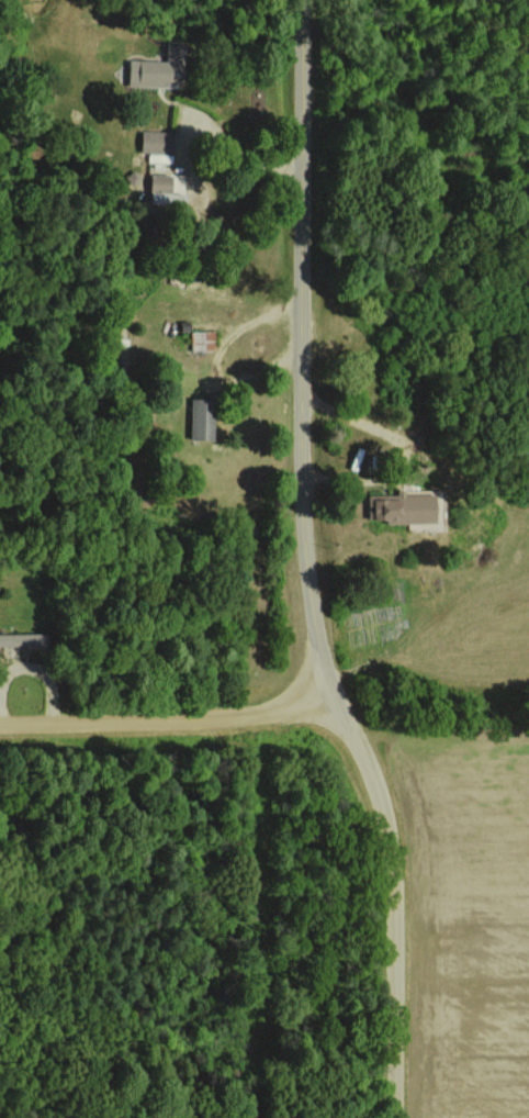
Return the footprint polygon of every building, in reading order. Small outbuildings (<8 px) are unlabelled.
[(129,60),(128,85),(182,87),(184,42),(166,42),(165,61),(129,60)] [(141,152),(148,152),(148,162),(173,162),(173,132),(141,131),(141,152)] [(151,173),(150,202),(184,203),(185,174),(151,173)] [(192,331),(192,351),(216,350),(215,331),(192,331)] [(191,440),(214,440),(215,398),(191,398),(191,440)] [(435,523),(435,494),(397,494),(397,495),(373,495),(373,522),(435,523)]
